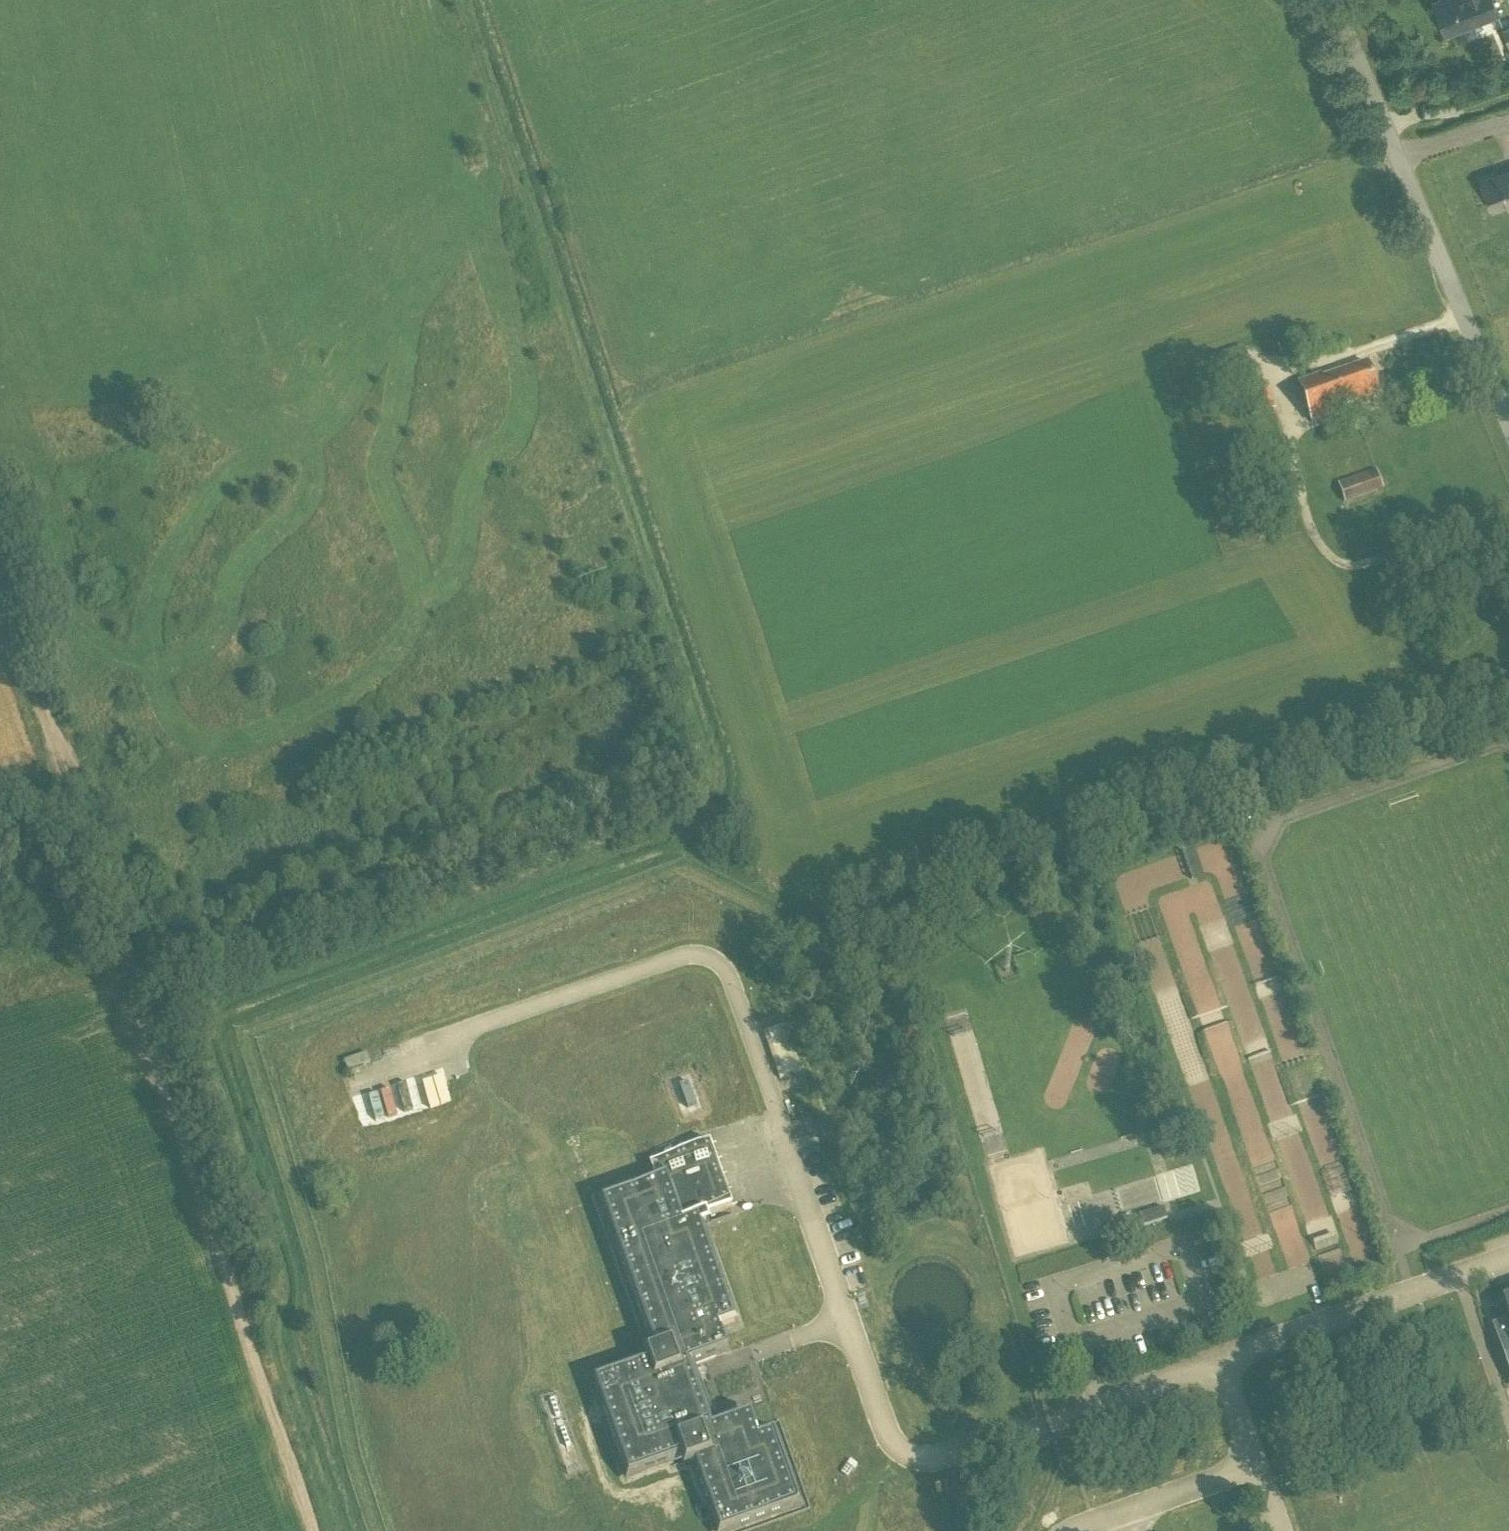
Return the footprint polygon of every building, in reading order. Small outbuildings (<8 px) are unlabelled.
[(1433,3),(1445,34),(1497,13),(1492,0),(1440,0),(1433,3)] [(1481,180),(1491,210),(1508,204),(1508,171),(1481,180)] [(1280,354),(1291,351),(1289,342),(1278,345),(1280,354)] [(1378,395),(1367,362),(1323,377),(1322,374),(1298,382),(1311,421),(1335,413),(1334,410),(1378,395)] [(1345,503),(1384,490),(1376,468),(1337,482),(1345,503)] [(763,1033),(780,1079),(801,1072),(785,1025),(763,1033)] [(696,1367),(730,1355),(719,1327),(738,1320),(705,1225),(709,1224),(706,1215),(732,1205),(709,1142),(650,1163),(656,1181),(602,1200),(655,1349),(646,1352),(649,1360),(594,1379),(628,1475),(683,1455),(686,1463),(688,1462),(713,1530),(738,1530),(806,1507),(778,1429),(759,1435),(749,1408),(714,1419),(696,1367)] [(1139,1216),(1143,1227),(1167,1220),(1163,1208),(1139,1216)] [(1495,1327),(1508,1368),(1508,1322),(1495,1327)]
